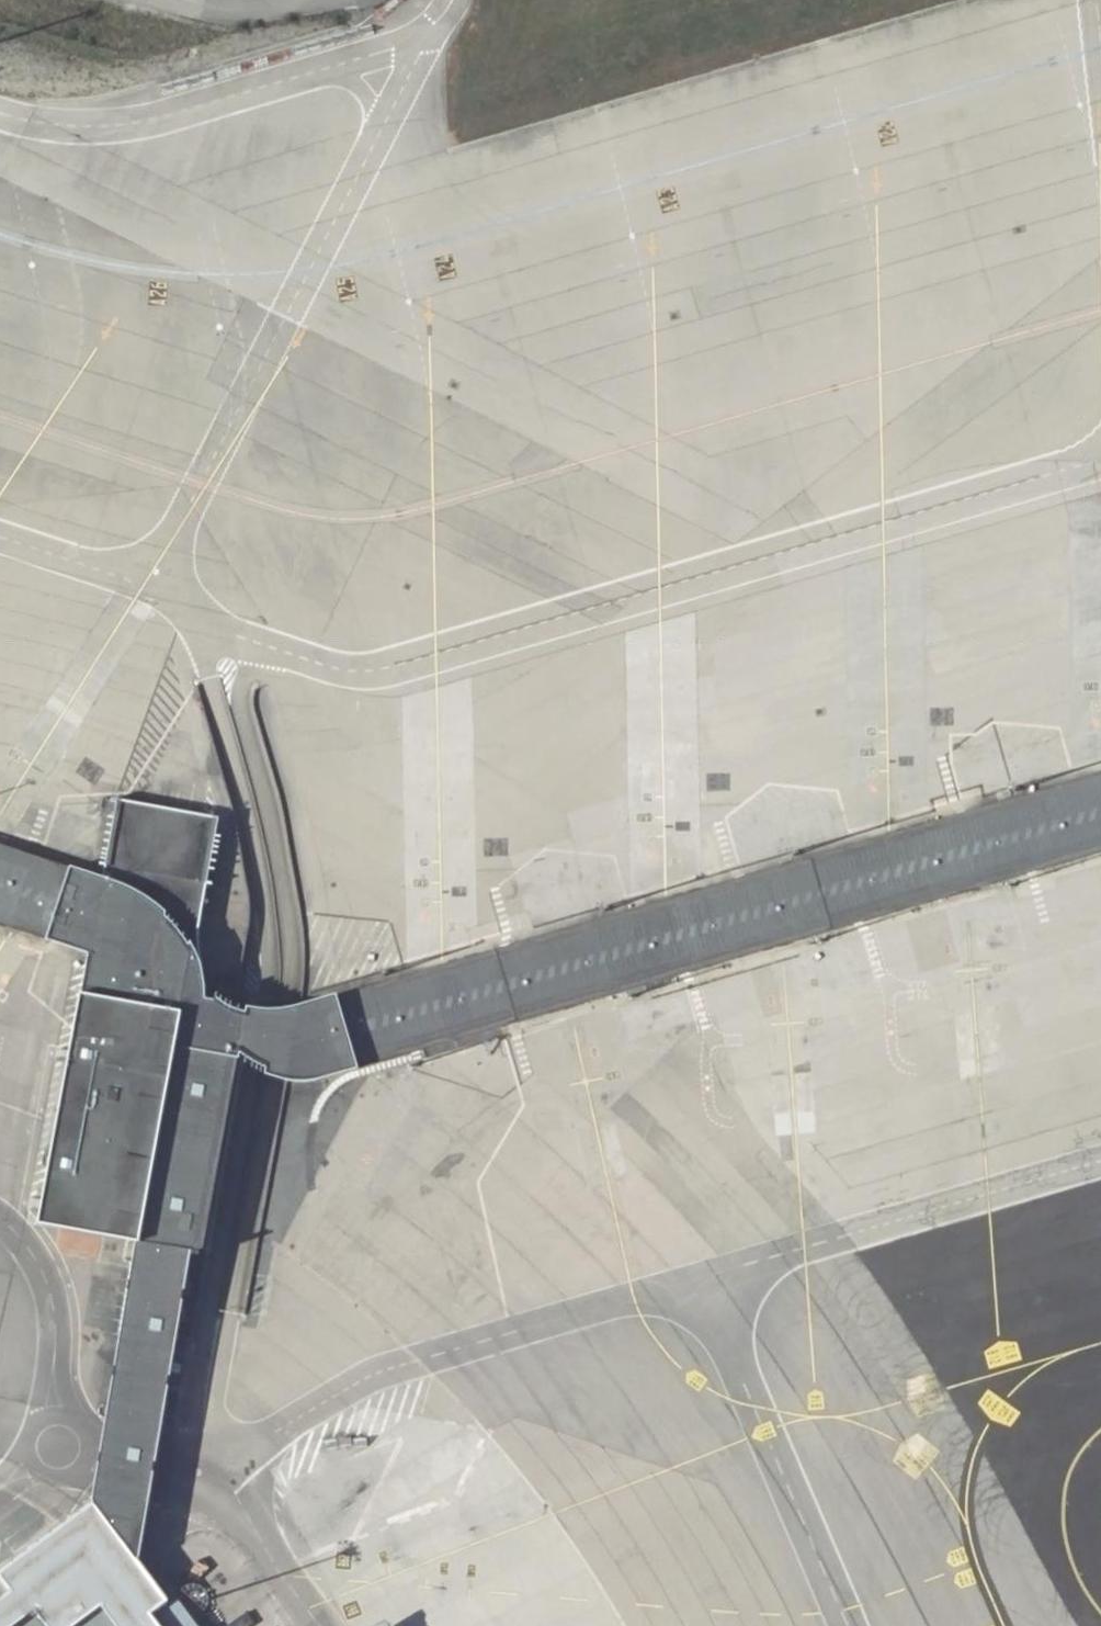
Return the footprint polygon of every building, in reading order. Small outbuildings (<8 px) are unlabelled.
[(194,1250),(206,1252),(243,1056),(271,1072),(283,1077),(288,1078),(297,1081),(309,1081),(322,1079),(387,1061),(494,1030),(672,978),(862,922),(1025,874),(1100,852),(1100,774),(1079,780),(935,822),(726,883),(542,936),(304,1005),(292,1008),(280,1009),(266,1007),(236,997),(213,990),(211,974),(208,959),(201,945),(223,817),(112,798),(99,866),(28,845),(0,836),(0,924),(87,952),(42,1221),(143,1238),(95,1502),(0,1567),(0,1581),(8,1595),(0,1601),(0,1625),(196,1625),(172,1594),(164,1599),(139,1564),(194,1250)]
